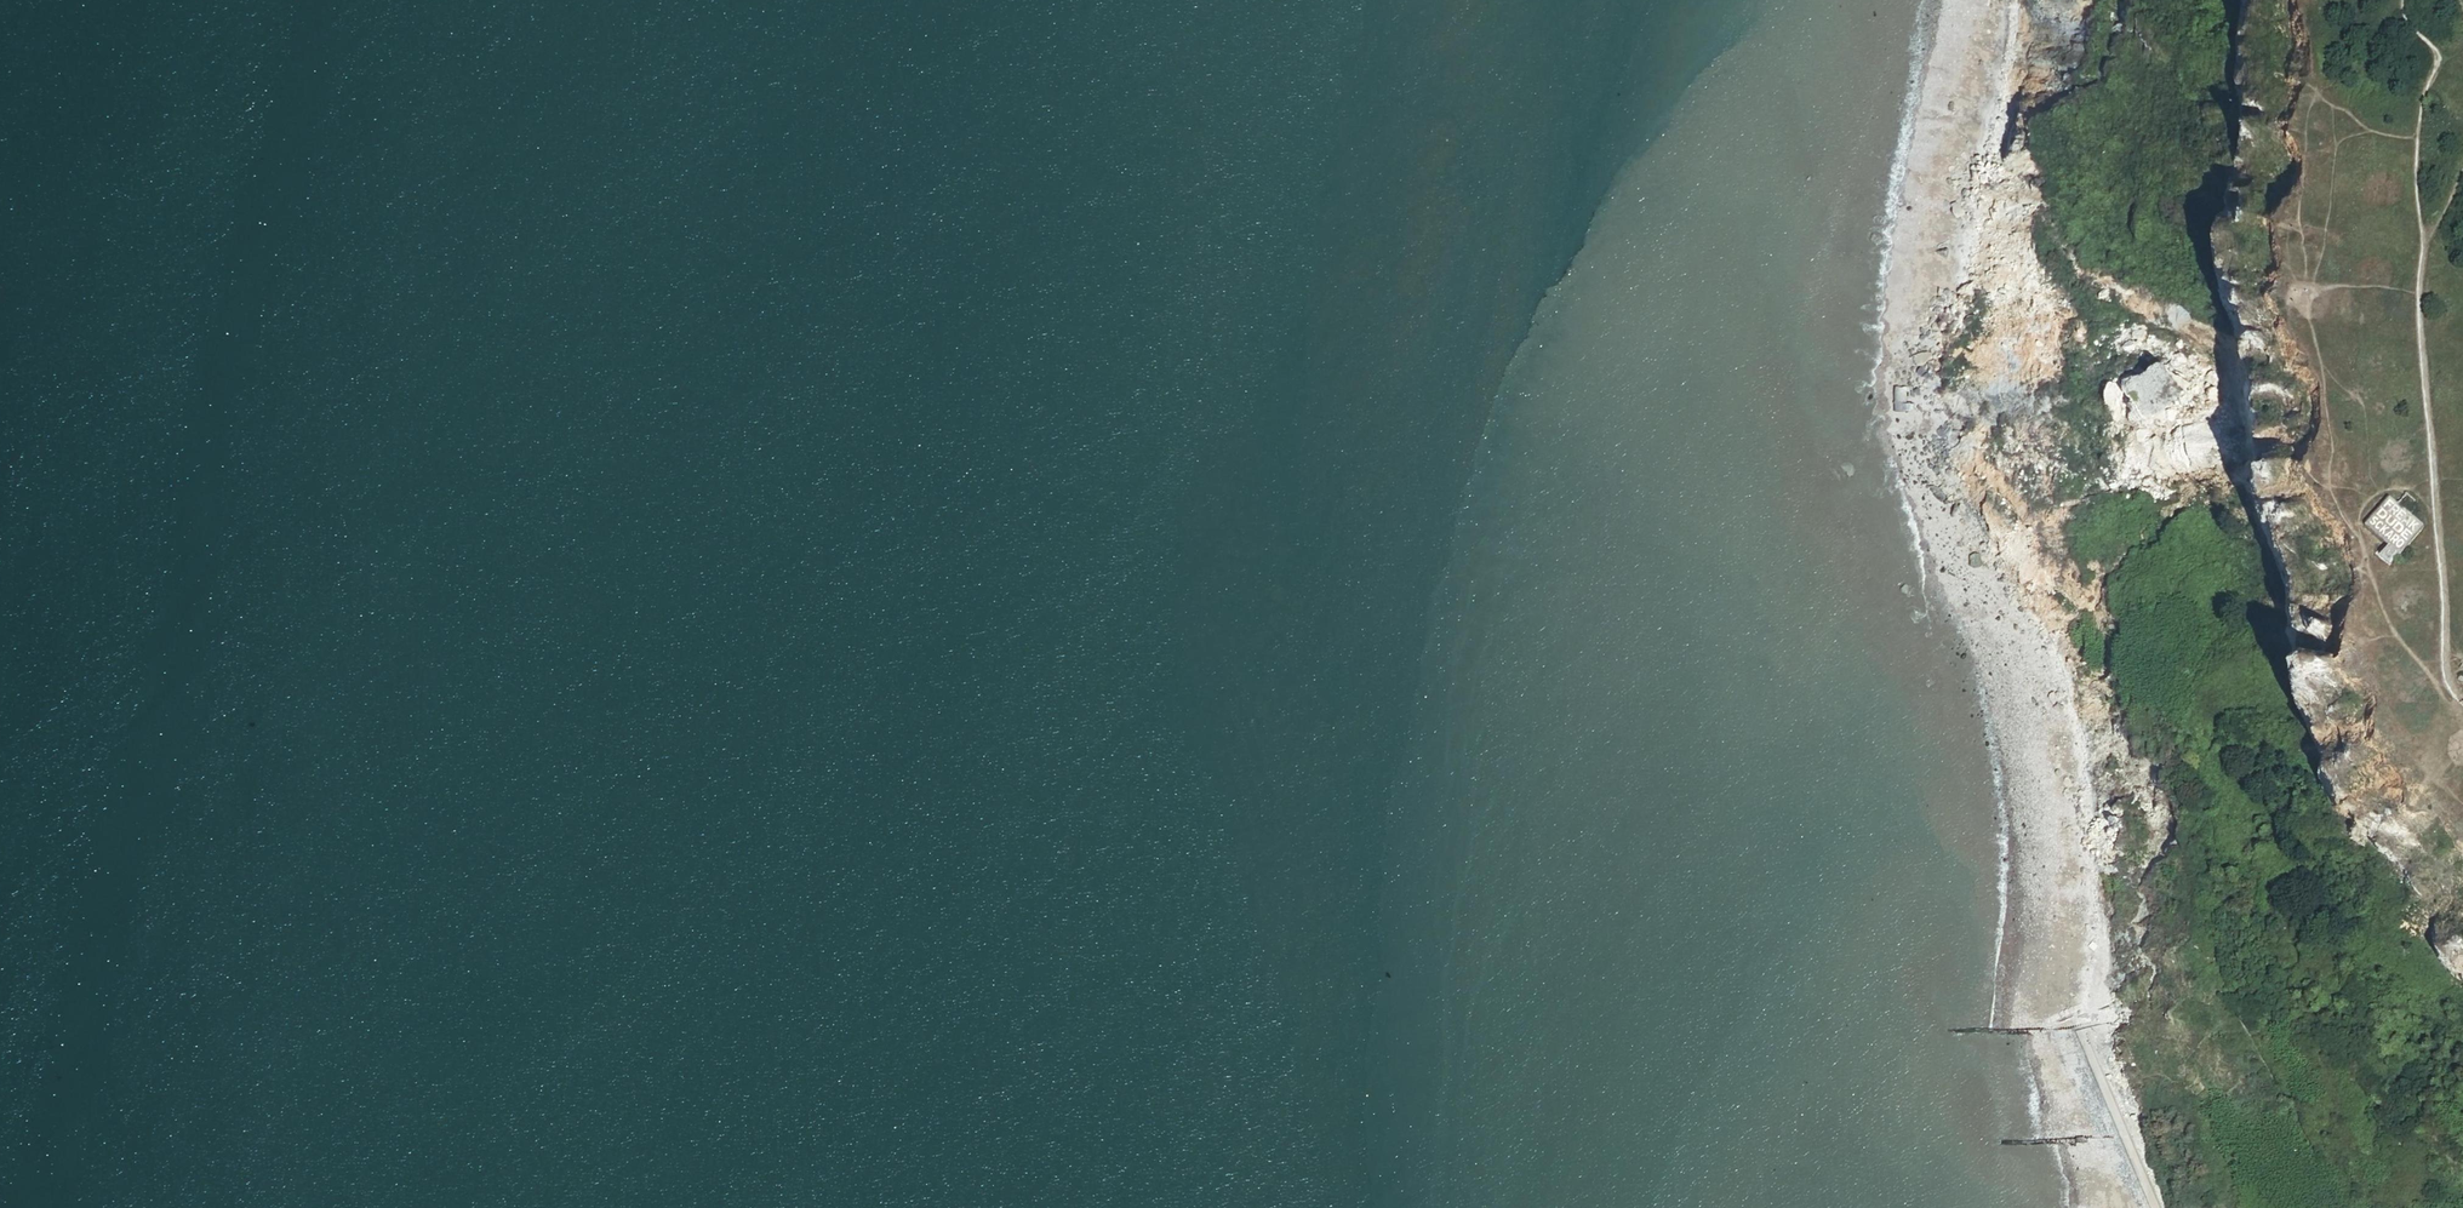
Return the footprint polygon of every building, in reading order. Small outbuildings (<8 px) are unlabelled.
[(2401,505),(2390,499),(2364,527),(2389,548),(2380,557),(2392,568),(2429,529),(2410,514),(2419,504),(2409,494),(2401,505)]
